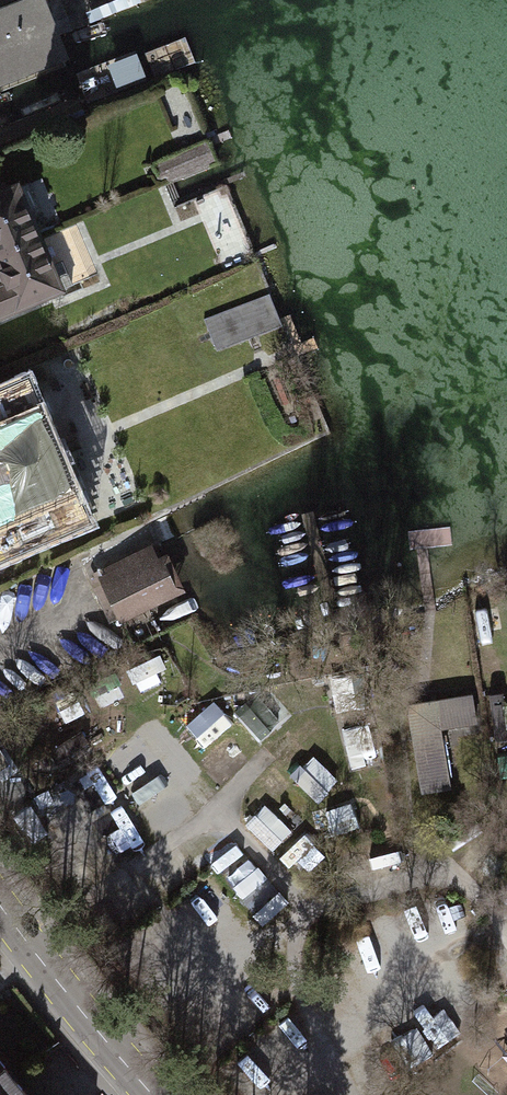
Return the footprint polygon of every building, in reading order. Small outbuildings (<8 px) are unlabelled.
[(86,13),(90,22),(142,2),(142,0),(118,0),(86,13)] [(60,57),(38,2),(0,17),(0,81),(60,57)] [(204,141),(151,163),(160,185),(214,163),(204,141)] [(36,238),(25,210),(36,205),(27,184),(26,182),(0,193),(0,253),(36,238)] [(0,253),(0,275),(5,287),(0,289),(0,314),(72,286),(66,273),(62,260),(47,266),(36,238),(0,253)] [(270,294),(205,318),(210,332),(212,337),(216,349),(247,338),(252,336),(257,334),(281,326),(270,294)] [(0,394),(0,557),(85,521),(55,452),(26,383),(0,394)] [(150,547),(99,572),(121,616),(172,592),(150,547)] [(261,739),(283,719),(258,693),(237,714),(261,739)] [(471,698),(408,709),(423,794),(453,789),(443,728),(475,722),(471,698)] [(187,718),(199,746),(235,730),(223,703),(187,718)] [(339,717),(342,729),(370,722),(368,710),(339,717)] [(373,725),(345,730),(352,767),(380,762),(373,725)] [(316,799),(338,779),(315,754),(293,774),(316,799)] [(89,811),(117,793),(102,768),(73,786),(89,811)] [(143,802),(164,787),(151,769),(130,785),(143,802)] [(61,822),(68,819),(94,871),(115,861),(96,820),(124,806),(119,797),(85,813),(73,788),(50,799),(61,822)] [(331,833),(360,826),(354,802),(325,810),(331,833)] [(269,804),(248,824),(273,850),(294,830),(269,804)] [(98,822),(117,858),(147,842),(128,806),(98,822)] [(222,872),(246,853),(230,833),(206,853),(222,872)] [(0,1059),(0,1094),(31,1094),(0,1059)]
